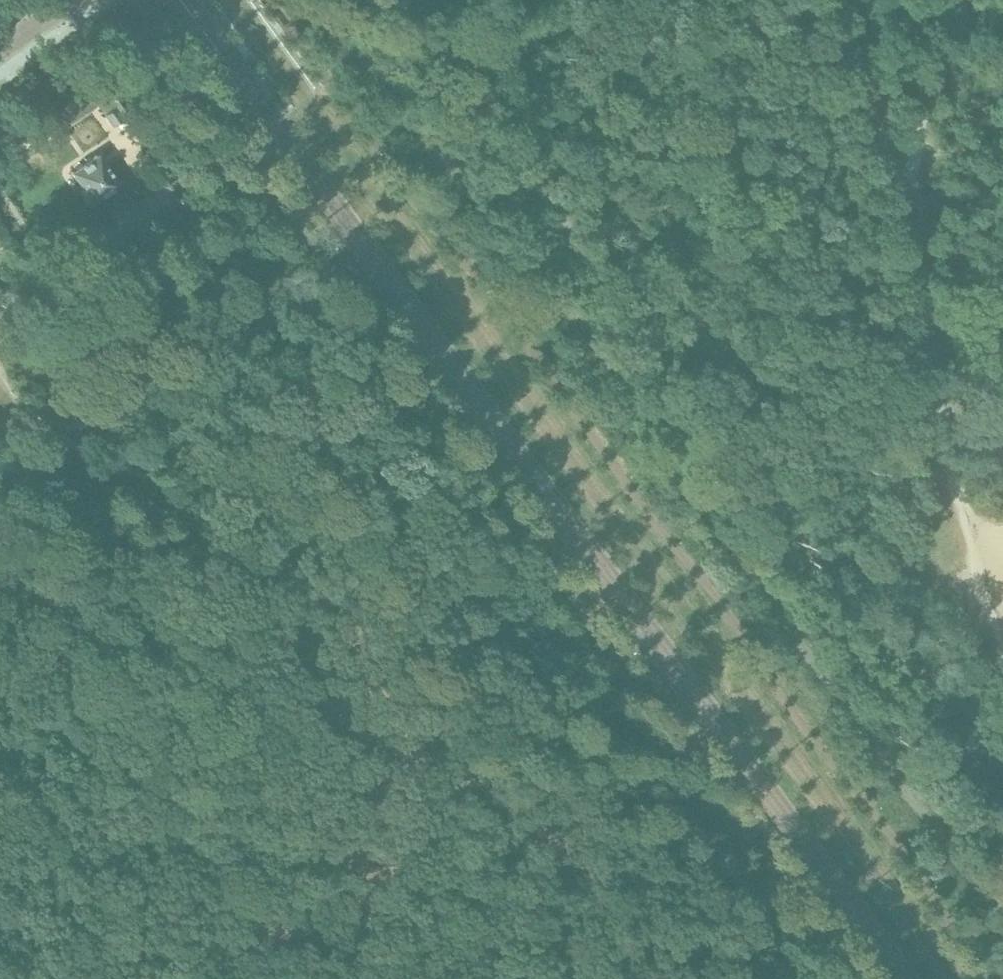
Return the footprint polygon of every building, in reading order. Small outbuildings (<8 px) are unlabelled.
[(90,110),(97,105),(103,114),(105,117),(112,126),(126,116),(120,108),(112,97),(109,94),(107,92),(104,91),(101,90),(99,89),(95,89),(91,89),(89,89),(87,90),(83,93),(26,130),(32,139),(66,117),(70,124),(90,110)] [(21,148),(15,138),(1,147),(6,157),(21,148)] [(115,184),(96,154),(70,172),(90,201),(115,184)]
